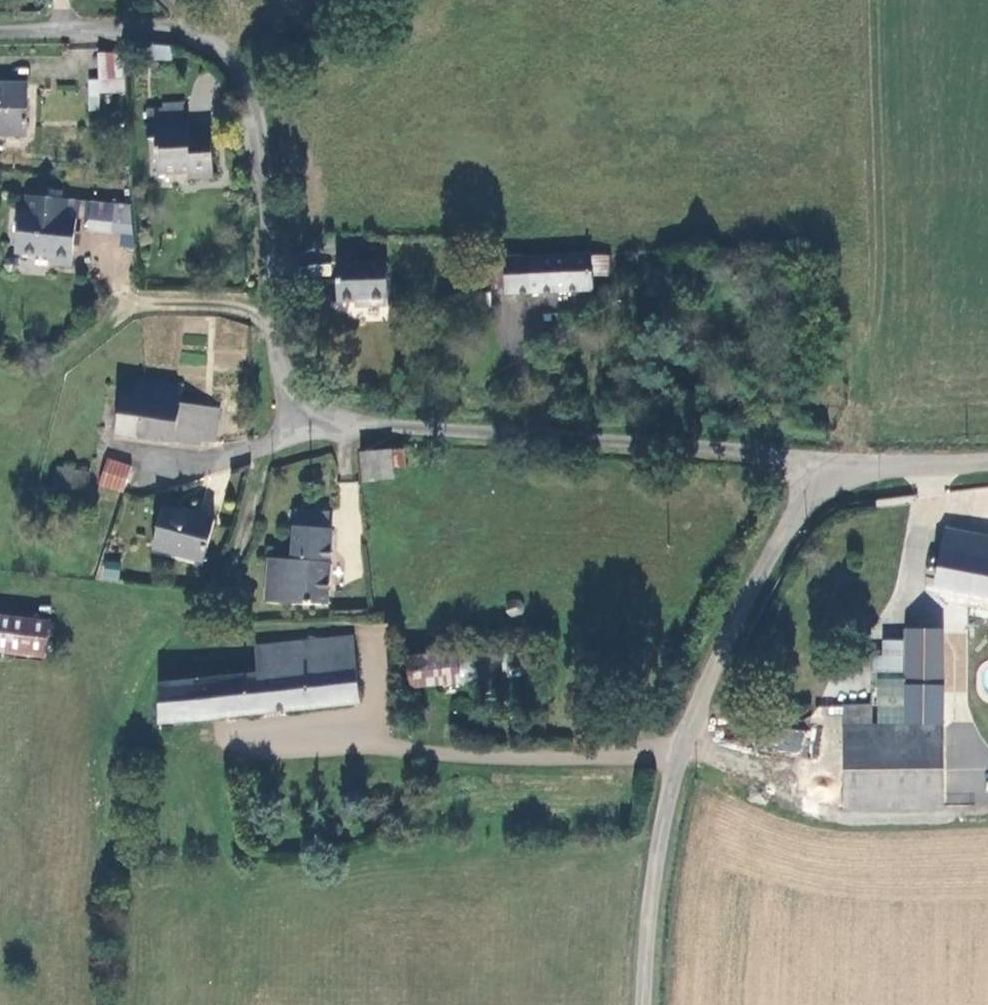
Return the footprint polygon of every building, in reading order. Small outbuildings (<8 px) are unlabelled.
[(171,59),(170,45),(152,46),(154,61),(171,59)] [(109,95),(130,95),(128,55),(108,55),(109,95)] [(22,90),(0,91),(0,142),(22,142),(22,90)] [(186,141),(186,122),(148,124),(149,147),(157,146),(158,172),(184,170),(188,176),(208,175),(207,140),(186,141)] [(21,204),(19,225),(14,225),(11,262),(48,264),(47,271),(67,272),(71,226),(61,225),(63,207),(21,204)] [(83,236),(128,240),(125,212),(85,209),(83,236)] [(590,274),(607,276),(610,254),(593,252),(590,274)] [(328,273),(380,271),(379,260),(329,260),(328,273)] [(586,294),(585,263),(501,266),(502,296),(586,294)] [(379,308),(380,271),(328,273),(328,301),(358,300),(358,308),(379,308)] [(480,297),(468,297),(468,313),(481,313),(480,297)] [(201,440),(219,443),(224,409),(220,409),(222,398),(207,396),(206,405),(183,402),(186,381),(129,372),(126,391),(102,388),(96,429),(201,445),(201,440)] [(405,471),(404,449),(402,449),(361,451),(362,483),(392,483),(393,471),(405,471)] [(99,489),(121,493),(125,465),(103,462),(99,489)] [(71,469),(67,469),(63,470),(61,472),(59,475),(58,478),(59,482),(61,485),(64,486),(67,487),(71,486),(74,484),(76,481),(76,478),(76,474),(74,472),(71,469)] [(341,502),(358,501),(357,481),(340,482),(341,502)] [(206,565),(214,526),(158,514),(149,554),(206,565)] [(267,599),(329,603),(334,524),(295,522),(292,569),(270,568),(267,599)] [(932,581),(987,592),(987,536),(938,526),(932,581)] [(101,561),(100,579),(118,580),(119,562),(101,561)] [(505,606),(504,609),(505,612),(506,615),(509,617),(511,618),(514,618),(517,616),(520,614),(521,612),(521,608),(520,606),(518,603),(515,602),(512,601),(509,602),(507,604),(505,606)] [(899,678),(935,679),(935,623),(900,621),(899,678)] [(50,665),(55,628),(0,623),(0,658),(50,665)] [(250,681),(143,691),(147,727),(353,706),(346,643),(247,653),(250,681)] [(474,683),(472,651),(409,657),(411,688),(474,683)] [(880,716),(934,718),(935,679),(899,678),(880,678),(880,716)] [(835,802),(932,803),(934,718),(880,716),(864,716),(865,695),(836,695),(835,802)] [(810,730),(757,726),(755,749),(808,754),(810,730)]
